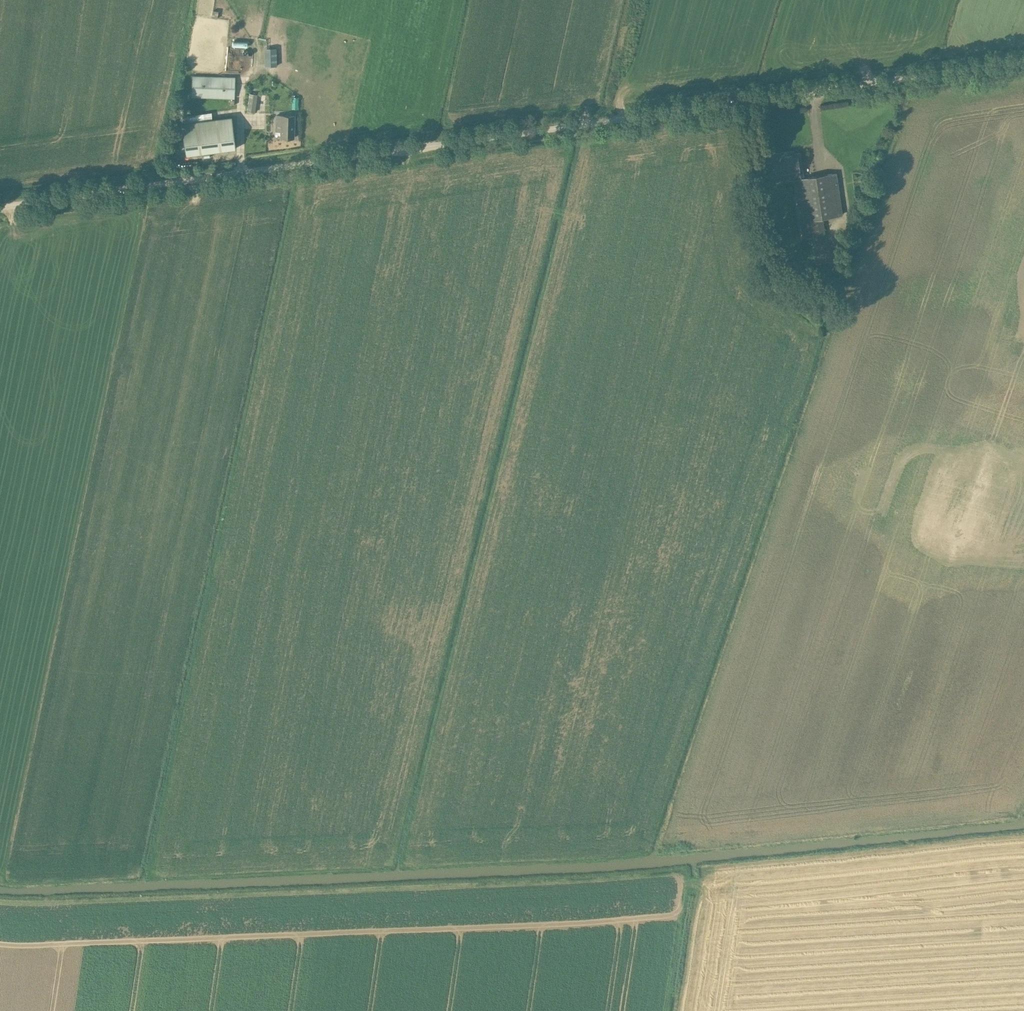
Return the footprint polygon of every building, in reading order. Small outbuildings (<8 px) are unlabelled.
[(275,65),(275,46),(264,46),(264,65),(275,65)] [(235,76),(192,75),(191,96),(235,98),(235,76)] [(258,93),(249,92),(247,111),(256,112),(258,93)] [(184,154),(236,146),(231,114),(180,121),(184,154)] [(276,124),(281,124),(281,137),(294,137),(295,115),(276,115),(276,124)] [(791,179),(794,179),(803,237),(824,233),(822,217),(842,214),(836,173),(803,178),(800,152),(790,154),(790,155),(785,155),(785,151),(771,153),(773,164),(776,164),(777,172),(790,170),(791,179)]
